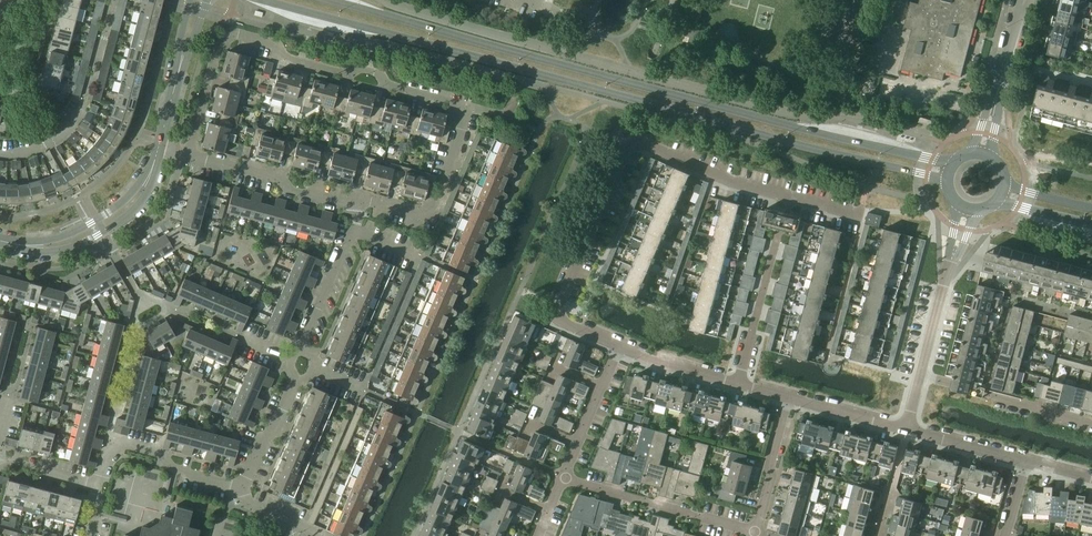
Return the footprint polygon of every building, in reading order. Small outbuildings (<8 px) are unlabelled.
[(61,3),(80,8),(82,0),(62,0),(61,3)] [(117,6),(126,8),(128,0),(119,0),(117,6)] [(143,0),(140,12),(159,17),(162,5),(143,0)] [(910,4),(904,27),(916,30),(914,37),(910,36),(901,69),(927,76),(928,71),(935,73),(934,78),(943,81),(945,73),(961,77),(982,0),(924,0),(923,5),(911,1),(910,4)] [(1057,3),(1061,4),(1059,10),(1084,17),(1087,6),(1066,0),(1058,0),(1057,3)] [(61,3),(58,15),(77,20),(83,22),(87,10),(80,8),(61,3)] [(1054,15),(1052,20),(1081,28),(1084,17),(1059,10),(1057,16),(1054,15)] [(140,12),(137,24),(156,29),(159,17),(140,12)] [(58,15),(55,27),(74,32),(77,20),(58,15)] [(1055,26),(1053,32),(1077,38),(1078,32),(1080,32),(1081,28),(1052,20),(1051,25),(1055,26)] [(875,22),(872,35),(878,37),(881,24),(875,22)] [(89,31),(88,36),(96,38),(99,26),(91,24),(89,31)] [(137,24),(134,35),(153,40),(156,29),(137,24)] [(55,27),(51,38),(71,43),(74,32),(55,27)] [(1048,37),(1046,42),(1076,50),(1077,45),(1075,45),(1077,38),(1053,32),(1052,38),(1048,37)] [(134,35),(131,47),(150,52),(153,40),(134,35)] [(51,38),(48,50),(68,55),(71,43),(51,38)] [(1076,50),(1046,42),(1045,46),(1049,48),(1047,54),(1070,60),(1072,53),(1074,54),(1076,50)] [(131,47),(128,59),(147,64),(150,52),(131,47)] [(48,50),(45,61),(65,67),(68,55),(48,50)] [(228,51),(225,63),(247,69),(250,56),(228,51)] [(128,59),(125,70),(144,75),(147,64),(128,59)] [(45,61),(42,73),(61,78),(65,67),(45,61)] [(267,61),(263,73),(271,75),(274,63),(267,61)] [(231,77),(230,83),(247,88),(250,77),(245,76),(247,69),(225,63),(222,75),(231,77)] [(125,70),(121,82),(141,87),(144,75),(125,70)] [(267,87),(266,93),(265,95),(272,97),(271,98),(283,102),(291,73),(279,70),(276,79),(270,78),(267,87)] [(61,78),(42,73),(39,85),(58,90),(61,78)] [(291,73),(283,102),(301,107),(306,87),(301,86),(303,76),(291,73)] [(1031,117),(1053,123),(1064,79),(1059,78),(1055,80),(1050,79),(1048,75),(1042,73),(1039,85),(1031,117)] [(314,103),(321,105),(327,83),(315,79),(312,89),(306,87),(301,107),(300,112),(307,113),(312,111),(314,103)] [(1053,123),(1075,128),(1086,85),(1081,84),(1077,86),(1072,85),(1072,84),(1070,81),(1064,79),(1053,123)] [(121,82),(118,93),(138,98),(141,87),(121,82)] [(219,87),(215,99),(238,105),(240,97),(244,98),(247,88),(230,83),(228,89),(219,87)] [(327,112),(338,114),(343,97),(337,95),(339,86),(327,83),(321,105),(329,107),(327,112)] [(266,93),(267,87),(260,85),(258,91),(266,93)] [(1091,133),(1091,87),(1086,85),(1075,128),(1091,133)] [(350,112),(357,114),(363,92),(351,89),(348,99),(343,97),(338,114),(348,117),(350,112)] [(363,121),(374,124),(379,107),(373,105),(375,96),(363,92),(357,114),(365,116),(363,121)] [(118,93),(115,105),(134,110),(138,98),(118,93)] [(215,99),(212,111),(222,113),(220,119),(237,124),(241,125),(243,116),(240,116),(240,113),(236,112),(238,105),(215,99)] [(386,122),(393,124),(399,102),(387,99),(384,108),(379,107),(374,124),(384,127),(386,122)] [(3,113),(8,114),(11,102),(6,101),(5,105),(0,103),(0,123),(3,113)] [(399,131),(410,134),(415,116),(409,115),(411,105),(399,102),(393,124),(401,126),(399,131)] [(115,105),(112,116),(130,123),(134,110),(115,105)] [(415,116),(410,134),(428,138),(429,134),(435,112),(423,108),(420,118),(415,116)] [(435,112),(429,134),(437,136),(435,140),(446,143),(451,126),(445,124),(447,115),(435,112)] [(112,116),(107,126),(124,135),(130,123),(112,116)] [(933,120),(920,117),(919,122),(931,126),(933,120)] [(84,119),(82,123),(89,127),(91,124),(84,119)] [(235,134),(237,124),(220,119),(218,125),(209,123),(206,135),(228,141),(235,142),(237,135),(235,134)] [(89,127),(82,123),(79,126),(86,131),(89,127)] [(107,126),(101,136),(118,147),(124,135),(107,126)] [(254,136),(256,129),(247,127),(245,134),(254,136)] [(256,156),(268,159),(275,132),(257,127),(252,144),(259,146),(256,156)] [(288,154),(289,154),(293,137),(275,132),(268,159),(280,162),(284,150),(289,151),(288,154)] [(74,133),(70,136),(76,142),(80,139),(74,133)] [(228,141),(206,135),(202,147),(225,153),(228,141)] [(76,142),(70,136),(67,139),(73,145),(76,142)] [(101,136),(94,145),(109,158),(118,147),(101,136)] [(292,165),(304,169),(310,146),(303,144),(304,140),(293,137),(289,154),(290,152),(295,153),(292,165)] [(495,139),(490,150),(515,161),(518,154),(520,150),(495,139)] [(56,146),(60,154),(65,151),(60,144),(56,146)] [(324,164),(325,164),(329,146),(319,144),(318,148),(310,146),(304,169),(316,172),(320,160),(325,161),(324,164)] [(94,145),(86,153),(100,168),(109,158),(94,145)] [(241,157),(248,159),(251,147),(244,145),(241,157)] [(328,175),(340,178),(346,156),(339,154),(340,149),(329,146),(325,164),(326,161),(331,163),(328,175)] [(54,157),(50,150),(45,153),(50,160),(54,157)] [(490,150),(480,172),(506,183),(515,161),(490,150)] [(86,153),(78,160),(89,176),(100,168),(86,153)] [(360,173),(361,173),(365,156),(355,153),(354,158),(346,156),(340,178),(352,181),(356,169),(361,171),(360,173)] [(364,184),(376,188),(382,166),(375,164),(376,159),(365,156),(361,173),(361,174),(362,171),(367,172),(364,184)] [(651,157),(646,170),(650,172),(656,159),(651,157)] [(68,173),(67,173),(74,186),(75,185),(89,176),(78,160),(68,167),(70,171),(68,173)] [(396,183),(397,183),(401,166),(391,163),(390,168),(382,166),(376,188),(388,191),(392,179),(397,180),(396,183)] [(664,163),(653,187),(680,199),(684,189),(686,190),(688,185),(686,184),(691,174),(664,163)] [(400,194),(412,197),(419,170),(401,166),(397,183),(398,181),(403,182),(400,194)] [(419,170),(412,197),(424,201),(427,191),(433,193),(438,175),(419,170)] [(61,171),(51,176),(59,194),(72,187),(74,186),(67,173),(64,175),(61,171)] [(480,172),(471,195),(496,205),(506,183),(480,172)] [(645,173),(640,183),(645,185),(649,175),(645,173)] [(51,176),(40,180),(46,199),(59,194),(51,176)] [(189,184),(188,189),(209,194),(212,182),(195,178),(193,185),(189,184)] [(40,180),(29,183),(33,202),(46,199),(40,180)] [(29,183),(18,184),(20,204),(33,202),(29,183)] [(645,185),(640,183),(635,194),(640,196),(645,185)] [(7,184),(6,204),(20,204),(18,184),(7,184)] [(704,184),(700,194),(705,195),(709,185),(704,184)] [(227,212),(240,215),(244,198),(238,196),(240,188),(234,187),(227,212)] [(653,187),(643,212),(669,223),(674,214),(676,214),(678,210),(676,209),(680,199),(653,187)] [(190,195),(188,201),(206,206),(209,194),(188,189),(186,194),(190,195)] [(240,215),(251,219),(258,193),(253,192),(251,200),(244,198),(240,215)] [(251,219),(263,222),(268,204),(261,203),(263,194),(258,193),(251,219)] [(705,195),(700,194),(697,203),(702,204),(705,195)] [(471,195),(461,217),(486,227),(496,205),(471,195)] [(634,197),(630,206),(635,208),(639,199),(634,197)] [(263,222),(275,225),(282,199),(277,198),(274,206),(268,204),(263,222)] [(275,225),(286,228),(291,211),(285,209),(287,201),(282,199),(275,225)] [(720,216),(718,226),(745,233),(752,207),(724,200),(722,210),(719,210),(718,215),(720,216)] [(183,207),(182,212),(202,217),(206,206),(188,201),(187,208),(183,207)] [(286,228),(298,231),(305,205),(300,204),(298,212),(291,211),(286,228)] [(298,231),(310,234),(314,217),(308,215),(310,207),(305,205),(298,231)] [(635,208),(630,206),(626,216),(631,218),(635,208)] [(793,232),(797,234),(799,227),(801,220),(802,217),(785,213),(767,208),(766,211),(764,217),(762,224),(772,227),(781,229),(793,232)] [(695,209),(692,218),(696,220),(700,211),(695,209)] [(310,234),(321,237),(328,212),(323,210),(321,219),(314,217),(310,234)] [(184,218),(182,224),(199,229),(202,217),(182,212),(180,217),(184,218)] [(328,212),(321,237),(333,241),(338,223),(331,221),(333,213),(328,212)] [(643,212),(632,236),(659,248),(663,238),(665,239),(667,234),(665,233),(669,223),(643,212)] [(866,223),(880,227),(883,216),(869,212),(866,223)] [(689,223),(691,218),(684,215),(682,220),(689,223)] [(461,217),(452,239),(477,249),(486,227),(461,217)] [(625,218),(620,229),(625,231),(630,220),(625,218)] [(696,220),(692,218),(688,228),(693,230),(696,220)] [(182,224),(175,228),(184,244),(195,246),(199,229),(182,224)] [(815,224),(808,250),(835,257),(838,247),(840,247),(842,242),(840,242),(842,231),(815,224)] [(713,241),(711,252),(738,259),(745,233),(718,226),(715,236),(713,236),(711,241),(713,241)] [(175,228),(165,234),(174,250),(184,244),(175,228)] [(625,231),(620,229),(615,240),(620,242),(625,231)] [(881,245),(878,255),(906,262),(913,236),(885,229),(882,239),(880,239),(879,244),(881,245)] [(157,234),(153,237),(164,256),(174,250),(165,234),(159,238),(157,234)] [(686,234),(683,244),(688,245),(691,236),(686,234)] [(754,235),(752,242),(765,245),(767,239),(764,238),(754,235)] [(632,236),(622,261),(648,272),(652,262),(655,263),(657,258),(655,258),(659,248),(632,236)] [(150,243),(144,246),(153,262),(164,256),(153,237),(148,240),(150,243)] [(477,249),(452,239),(442,261),(467,272),(470,264),(477,249)] [(918,252),(923,253),(927,240),(922,239),(918,252)] [(765,245),(752,242),(750,249),(763,252),(765,245)] [(614,243),(610,254),(614,256),(619,245),(614,243)] [(688,245),(683,244),(679,253),(684,255),(688,245)] [(786,244),(784,251),(797,254),(799,247),(789,245),(786,244)] [(136,247),(132,249),(142,268),(153,262),(144,246),(138,250),(136,247)] [(142,268),(132,249),(127,252),(129,255),(123,259),(131,274),(142,268)] [(300,250),(295,262),(312,269),(314,263),(322,266),(325,261),(300,250)] [(808,250),(801,275),(829,283),(831,273),(834,273),(835,268),(833,267),(835,257),(808,250)] [(797,254),(784,251),(783,257),(795,261),(797,254)] [(1056,269),(1010,257),(987,251),(986,257),(951,386),(951,389),(970,394),(983,397),(984,395),(993,358),(983,355),(982,359),(979,359),(981,353),(981,352),(986,354),(986,353),(994,355),(996,349),(1008,302),(1009,300),(1001,298),(1001,297),(996,296),(997,293),(998,287),(1000,287),(1000,289),(1005,290),(1042,300),(1044,290),(1040,289),(1041,286),(1047,287),(1046,293),(1044,301),(1051,302),(1088,312),(1091,302),(1087,301),(1088,298),(1091,299),(1091,279),(1056,269)] [(706,267),(704,277),(732,285),(738,259),(711,252),(708,262),(706,261),(704,266),(706,267)] [(614,256),(610,254),(605,265),(610,267),(614,256)] [(395,266),(369,255),(326,355),(351,366),(389,278),(393,279),(398,267),(395,266)] [(874,270),(871,281),(899,288),(906,262),(878,255),(876,265),(873,264),(872,270),(874,270)] [(917,255),(914,266),(919,268),(922,256),(917,255)] [(677,259),(674,269),(679,271),(682,261),(677,259)] [(611,286),(638,297),(642,287),(648,289),(650,285),(644,282),(648,272),(622,261),(611,286)] [(295,262),(291,273),(315,284),(317,279),(309,275),(312,269),(295,262)] [(106,264),(101,267),(112,286),(123,279),(114,264),(108,267),(106,264)] [(168,272),(165,266),(159,269),(162,275),(168,272)] [(919,268),(914,266),(911,278),(916,279),(919,268)] [(98,273),(93,276),(102,292),(112,286),(101,267),(97,269),(98,273)] [(440,267),(430,289),(455,300),(461,285),(465,278),(440,267)] [(598,280),(603,282),(608,269),(604,267),(598,280)] [(668,268),(666,276),(671,278),(676,280),(679,271),(674,269),(674,270),(668,268)] [(291,273),(286,284),(302,291),(305,285),(313,288),(315,284),(291,273)] [(3,294),(14,297),(20,276),(15,274),(14,278),(7,276),(3,294)] [(744,274),(742,280),(755,284),(757,277),(744,274)] [(801,275),(794,301),(822,309),(824,298),(827,299),(828,294),(826,293),(829,283),(801,275)] [(14,297),(25,300),(30,282),(24,281),(25,277),(20,276),(14,297)] [(80,279),(82,282),(91,298),(102,292),(93,276),(87,279),(85,276),(80,279)] [(700,293),(697,303),(725,310),(732,285),(704,277),(701,288),(699,287),(697,292),(700,293)] [(183,297),(189,300),(196,284),(185,279),(174,303),(180,305),(183,297)] [(740,287),(750,290),(753,291),(755,284),(742,280),(740,287)] [(867,296),(865,306),(892,314),(899,288),(871,281),(869,291),(866,290),(865,295),(867,296)] [(35,302),(37,303),(41,285),(40,285),(30,282),(25,300),(35,302)] [(82,282),(72,288),(81,304),(91,298),(82,282)] [(776,282),(774,289),(787,292),(789,285),(776,282)] [(37,303),(49,306),(54,285),(49,284),(48,287),(41,285),(37,303)] [(194,306),(199,308),(207,288),(196,284),(189,300),(196,303),(194,306)] [(286,284),(281,295),(305,305),(307,301),(300,297),(302,291),(286,284)] [(49,306),(61,309),(65,292),(59,290),(59,286),(54,285),(49,306)] [(668,285),(665,294),(670,296),(673,286),(668,285)] [(65,292),(61,309),(79,314),(81,304),(72,288),(65,292)] [(205,307),(211,310),(218,293),(207,288),(199,308),(204,310),(205,307)] [(430,289),(420,311),(445,322),(455,300),(430,289)] [(772,296),(775,297),(785,299),(787,292),(774,289),(772,296)] [(216,316),(221,318),(229,298),(218,293),(211,310),(218,312),(216,316)] [(670,296),(665,294),(662,304),(667,305),(670,296)] [(281,295),(276,306),(293,313),(295,307),(303,310),(305,305),(281,295)] [(227,316),(233,319),(241,303),(229,298),(221,318),(226,320),(227,316)] [(737,300),(735,306),(748,310),(750,303),(737,300)] [(794,301),(787,327),(815,334),(818,324),(820,325),(821,319),(819,319),(822,309),(794,301)] [(241,303),(233,319),(240,322),(236,330),(242,332),(252,308),(241,303)] [(725,310),(697,303),(694,313),(692,313),(691,318),(693,318),(690,329),(718,337),(725,310)] [(905,303),(902,314),(907,316),(910,304),(905,303)] [(1013,305),(1010,317),(1035,324),(1036,322),(1033,321),(1035,311),(1013,305)] [(276,306),(272,317),(296,327),(298,323),(290,319),(293,313),(276,306)] [(733,313),(743,316),(746,316),(748,310),(735,306),(733,313)] [(860,322),(858,332),(886,339),(892,314),(865,306),(862,317),(860,316),(858,321),(860,322)] [(769,308),(767,315),(780,319),(782,312),(769,308)] [(420,311),(411,333),(436,344),(445,322),(420,311)] [(907,316),(902,314),(898,326),(903,327),(907,316)] [(1067,336),(1076,338),(1082,317),(1070,314),(1063,338),(1066,339),(1067,336)] [(509,326),(508,329),(531,338),(537,324),(517,315),(513,323),(512,323),(511,327),(509,326)] [(765,322),(769,322),(778,325),(780,319),(767,315),(765,322)] [(13,333),(15,327),(19,327),(20,322),(0,317),(0,330),(13,333)] [(296,327),(272,317),(266,329),(283,336),(286,329),(294,332),(296,327)] [(1010,317),(1007,329),(1029,335),(1031,326),(1034,326),(1035,324),(1010,317)] [(1076,338),(1086,341),(1088,342),(1091,326),(1091,319),(1082,317),(1076,338)] [(107,320),(104,332),(121,337),(123,331),(126,332),(128,326),(107,320)] [(159,321),(154,324),(165,342),(176,336),(167,320),(161,324),(159,321)] [(182,345),(194,350),(201,334),(195,331),(196,328),(185,323),(183,327),(189,330),(182,345)] [(165,342),(154,324),(150,326),(152,329),(145,333),(154,348),(165,342)] [(38,333),(36,339),(53,344),(56,331),(35,326),(34,332),(38,333)] [(815,334),(787,327),(780,353),(808,361),(811,350),(813,350),(814,345),(812,345),(815,334)] [(508,336),(504,344),(525,352),(531,338),(508,329),(507,331),(508,332),(507,335),(508,336)] [(898,329),(895,340),(900,342),(903,330),(898,329)] [(1007,329),(1004,341),(1029,347),(1030,345),(1026,344),(1029,335),(1007,329)] [(14,346),(15,340),(11,340),(13,333),(0,330),(0,342),(14,346)] [(104,332),(101,344),(122,350),(123,344),(119,344),(121,337),(104,332)] [(886,339),(858,332),(855,342),(853,342),(851,347),(854,347),(851,358),(879,366),(886,339)] [(194,350),(205,355),(214,335),(209,333),(207,336),(201,334),(194,350)] [(411,333),(401,356),(426,366),(436,344),(411,333)] [(205,355),(216,360),(223,343),(217,340),(218,337),(214,335),(205,355)] [(556,347),(563,350),(568,338),(562,335),(556,347)] [(223,343),(216,360),(228,365),(238,340),(233,338),(229,346),(223,343)] [(568,338),(563,350),(569,353),(565,364),(576,369),(577,368),(580,369),(580,370),(595,377),(599,366),(590,362),(589,365),(580,361),(587,345),(568,338)] [(30,345),(29,350),(50,355),(53,344),(36,339),(34,346),(30,345)] [(900,342),(895,340),(892,352),(897,353),(900,342)] [(1004,341),(1001,352),(1023,358),(1025,349),(1028,350),(1029,347),(1004,341)] [(7,356),(9,350),(12,351),(14,346),(0,342),(0,354),(7,356)] [(101,344),(98,356),(115,360),(117,354),(120,355),(122,350),(101,344)] [(497,354),(496,357),(519,366),(525,352),(504,344),(501,351),(500,351),(499,355),(497,354)] [(142,360),(140,367),(156,371),(159,359),(145,355),(146,349),(141,348),(138,360),(142,360)] [(31,356),(30,362),(47,367),(50,355),(29,350),(28,355),(31,356)] [(541,351),(538,358),(550,363),(553,357),(541,351)] [(1001,352),(998,364),(1023,370),(1023,368),(1020,367),(1023,358),(1001,352)] [(1053,366),(1056,355),(1049,353),(1046,364),(1053,366)] [(8,369),(9,364),(5,363),(7,356),(0,354),(0,367),(8,369)] [(887,368),(892,369),(896,356),(891,354),(887,368)] [(98,356),(94,367),(115,373),(117,368),(113,367),(115,360),(98,356)] [(401,356),(392,378),(417,389),(426,366),(401,356)] [(495,364),(492,372),(513,381),(519,366),(496,357),(495,359),(496,360),(495,363),(495,364)] [(1057,362),(1069,366),(1071,360),(1059,357),(1057,362)] [(550,363),(538,358),(535,365),(547,370),(550,363)] [(1069,366),(1081,369),(1082,363),(1071,360),(1069,366)] [(253,361),(248,372),(272,383),(274,378),(266,375),(269,368),(253,361)] [(24,368),(23,373),(44,378),(47,367),(30,362),(28,369),(24,368)] [(1091,372),(1091,366),(1082,363),(1081,369),(1091,372)] [(998,364),(995,375),(1016,381),(1019,372),(1022,373),(1023,370),(998,364)] [(94,367),(91,379),(109,383),(110,377),(114,378),(115,373),(94,367)] [(135,372),(133,378),(153,383),(156,371),(140,367),(138,373),(135,372)] [(248,372),(243,383),(259,391),(262,384),(270,388),(272,383),(248,372)] [(485,382),(484,385),(507,395),(513,381),(492,372),(489,379),(488,379),(486,383),(485,382)] [(25,379),(23,386),(41,390),(44,378),(23,373),(22,378),(25,379)] [(549,382),(544,394),(562,402),(568,387),(578,391),(577,393),(586,397),(591,387),(575,380),(575,381),(572,380),(572,379),(560,374),(555,385),(549,382)] [(627,376),(623,392),(630,394),(630,397),(649,402),(650,398),(655,381),(649,380),(650,378),(649,378),(650,377),(649,375),(647,375),(645,376),(645,377),(636,374),(635,377),(628,375),(627,376)] [(1016,381),(995,375),(991,388),(1016,394),(1017,391),(1014,390),(1016,381)] [(136,384),(134,390),(151,395),(153,383),(133,378),(132,383),(136,384)] [(417,389),(392,378),(387,389),(384,395),(397,401),(400,395),(412,400),(417,389)] [(91,379),(88,390),(109,396),(111,391),(107,390),(109,383),(91,379)] [(543,379),(537,391),(544,394),(549,382),(543,379)] [(655,404),(669,407),(675,385),(666,383),(667,382),(666,380),(664,379),(662,380),(662,381),(661,381),(661,383),(655,381),(650,398),(656,400),(655,404)] [(1041,398),(1059,402),(1065,383),(1052,380),(1051,385),(1045,384),(1041,398)] [(1035,396),(1041,398),(1045,384),(1039,382),(1035,396)] [(243,383),(238,394),(262,405),(264,400),(257,397),(259,391),(243,383)] [(1059,402),(1071,405),(1076,386),(1065,383),(1059,402)] [(483,392),(480,400),(500,409),(507,395),(484,385),(483,388),(484,388),(482,392),(483,392)] [(683,407),(689,409),(694,392),(688,390),(688,389),(688,387),(687,386),(685,385),(684,386),(683,387),(675,385),(669,407),(682,411),(683,407)] [(41,390),(23,386),(22,392),(18,391),(17,397),(37,402),(41,390)] [(273,494),(295,504),(296,503),(296,498),(294,497),(338,397),(313,386),(269,487),(275,489),(273,494)] [(1071,405),(1083,409),(1088,389),(1076,386),(1071,405)] [(1091,411),(1091,391),(1088,389),(1083,409),(1091,411)] [(88,390),(85,402),(102,407),(104,400),(108,401),(109,396),(88,390)] [(129,396),(127,401),(148,406),(151,395),(134,390),(132,397),(129,396)] [(694,414),(707,418),(713,396),(705,393),(705,392),(704,391),(702,390),(701,391),(700,392),(700,394),(694,392),(689,409),(695,411),(694,414)] [(532,403),(539,406),(544,394),(537,391),(532,403)] [(238,394),(233,405),(250,412),(252,406),(260,410),(262,405),(238,394)] [(544,394),(539,406),(545,409),(540,420),(552,425),(553,424),(556,425),(555,426),(571,433),(575,423),(566,419),(565,421),(556,417),(562,402),(544,394)] [(722,418),(728,420),(732,403),(726,401),(727,399),(727,398),(726,396),(724,396),(722,397),(722,398),(713,396),(707,418),(721,422),(722,418)] [(219,407),(222,401),(217,398),(214,405),(219,407)] [(471,414),(473,415),(474,414),(494,423),(495,423),(500,409),(480,400),(476,408),(474,411),(473,411),(471,414)] [(129,407),(128,413),(145,418),(148,406),(127,401),(126,406),(129,407)] [(382,401),(374,418),(399,429),(404,418),(392,412),(395,406),(382,401)] [(732,425),(746,429),(752,406),(744,404),(744,403),(743,401),(741,401),(739,401),(739,403),(739,402),(738,404),(732,403),(728,420),(733,421),(732,425)] [(85,402),(82,414),(108,421),(109,416),(101,414),(102,407),(85,402)] [(250,412),(233,405),(228,417),(253,427),(255,422),(247,419),(250,412)] [(752,406),(746,429),(759,432),(760,429),(767,430),(771,413),(765,412),(766,410),(765,410),(766,409),(765,407),(762,406),(761,407),(761,408),(752,406)] [(516,408),(513,415),(526,420),(528,413),(516,408)] [(118,418),(116,423),(129,427),(142,430),(145,418),(128,413),(126,420),(118,418)] [(82,414),(79,426),(96,430),(98,424),(106,426),(108,421),(82,414)] [(474,414),(473,415),(472,417),(474,417),(472,421),(473,421),(469,430),(490,439),(497,423),(495,423),(494,423),(474,414)] [(641,422),(643,416),(636,414),(635,420),(641,422)] [(526,420),(513,415),(510,421),(523,427),(526,420)] [(226,417),(224,424),(231,426),(233,419),(226,417)] [(374,418),(365,440),(390,451),(393,444),(399,429),(374,418)] [(606,480),(613,482),(621,452),(609,449),(616,433),(623,435),(627,422),(613,418),(592,467),(609,472),(606,480)] [(802,444),(815,448),(821,425),(813,423),(813,422),(812,420),(810,420),(808,421),(808,422),(807,423),(801,421),(797,439),(803,440),(802,444)] [(171,441),(177,442),(182,425),(170,422),(163,448),(169,449),(171,441)] [(129,427),(116,423),(114,431),(127,435),(129,427)] [(18,445),(29,448),(34,428),(23,425),(19,440),(18,445)] [(182,453),(187,454),(194,428),(182,425),(177,442),(184,444),(182,453)] [(830,448),(835,449),(840,432),(834,431),(835,429),(834,429),(835,428),(834,426),(832,425),(830,426),(830,428),(821,425),(815,448),(829,451),(830,448)] [(79,426),(76,437),(101,444),(103,439),(94,437),(96,430),(79,426)] [(622,477),(642,482),(656,430),(643,426),(635,457),(621,453),(622,452),(621,452),(613,482),(620,484),(622,477)] [(29,448),(39,451),(44,430),(34,428),(29,448)] [(194,447),(201,449),(205,431),(194,428),(187,454),(192,455),(194,447)] [(44,430),(39,451),(50,454),(55,433),(44,430)] [(659,495),(666,497),(674,468),(660,464),(669,433),(656,430),(642,482),(661,487),(659,495)] [(840,455),(854,458),(860,436),(851,434),(852,432),(851,431),(849,430),(847,431),(847,432),(846,432),(846,434),(840,432),(835,449),(841,451),(840,455)] [(205,459),(210,460),(217,434),(205,431),(201,449),(207,450),(205,459)] [(525,439),(519,451),(537,459),(544,444),(553,448),(552,450),(562,454),(566,444),(551,437),(550,438),(547,437),(548,436),(536,431),(531,441),(525,439)] [(217,453),(224,455),(228,438),(217,434),(210,460),(215,461),(217,453)] [(513,448),(519,451),(525,439),(518,436),(515,443),(513,448)] [(669,436),(668,441),(680,444),(682,439),(669,436)] [(868,458),(874,460),(879,443),(873,441),(873,440),(873,439),(873,438),(873,437),(870,436),(869,437),(868,438),(860,436),(854,458),(867,462),(868,458)] [(18,448),(18,445),(19,440),(6,437),(4,444),(18,448)] [(76,437),(73,449),(90,453),(92,447),(100,449),(101,444),(76,437)] [(228,438),(224,455),(230,456),(228,465),(234,466),(241,441),(228,438)] [(458,451),(457,453),(477,462),(477,463),(479,463),(486,448),(465,439),(462,448),(461,448),(459,451),(458,451)] [(365,440),(355,462),(380,473),(390,451),(365,440)] [(515,443),(508,440),(505,447),(512,450),(513,448),(515,443)] [(674,468),(666,497),(674,499),(676,491),(695,497),(710,445),(697,441),(688,472),(674,468)] [(879,443),(874,460),(880,461),(879,465),(893,469),(899,447),(890,444),(890,443),(890,441),(887,441),(886,442),(885,443),(885,444),(879,443)] [(90,453),(73,449),(69,461),(95,468),(97,462),(88,460),(90,453)] [(916,471),(922,473),(926,456),(921,454),(921,453),(921,452),(921,451),(920,450),(918,449),(916,450),(916,451),(907,449),(901,471),(915,475),(916,471)] [(732,468),(730,475),(749,481),(753,466),(743,463),(745,454),(732,451),(727,467),(732,468)] [(454,459),(451,467),(471,476),(477,463),(477,462),(457,453),(455,452),(454,455),(455,455),(453,459),(454,459)] [(927,478),(940,482),(946,460),(938,457),(938,456),(937,455),(935,454),(933,455),(933,456),(932,457),(926,456),(922,473),(928,475),(927,478)] [(503,471),(510,473),(515,461),(509,458),(503,471)] [(955,482),(960,484),(965,466),(959,465),(960,463),(959,463),(960,462),(959,460),(957,460),(955,461),(955,462),(946,460),(940,482),(954,486),(955,482)] [(515,461),(510,473),(516,476),(511,487),(523,492),(524,491),(527,492),(526,494),(542,500),(546,490),(527,482),(533,469),(515,461)] [(355,462),(345,485),(371,496),(380,473),(355,462)] [(965,489),(979,493),(985,470),(976,468),(977,467),(976,465),(974,465),(972,465),(972,467),(971,466),(971,468),(965,466),(960,484),(966,485),(965,489)] [(444,478),(443,480),(465,490),(471,476),(451,467),(447,475),(445,478),(444,478)] [(795,474),(793,482),(814,487),(818,474),(790,467),(789,472),(795,474)] [(985,470),(979,493),(992,496),(993,493),(999,494),(1004,477),(998,476),(998,474),(998,473),(998,471),(995,470),(994,471),(993,472),(985,470)] [(7,485),(9,480),(10,478),(0,475),(0,483),(7,485)] [(487,475),(484,481),(497,487),(499,480),(487,475)] [(749,481),(730,475),(728,483),(723,482),(719,498),(733,501),(735,493),(745,496),(749,481)] [(2,505),(13,507),(20,483),(9,480),(7,485),(2,505)] [(442,487),(439,495),(459,504),(463,496),(467,498),(470,492),(465,490),(443,480),(442,483),(443,483),(441,487),(442,487)] [(497,487),(484,481),(481,488),(494,494),(497,487)] [(784,488),(783,493),(810,500),(814,487),(793,482),(791,490),(784,488)] [(13,507),(23,510),(30,485),(20,483),(13,507)] [(854,484),(850,497),(872,503),(874,495),(880,497),(882,492),(854,484)] [(23,510),(33,513),(40,488),(30,485),(23,510)] [(345,485),(336,507),(361,518),(371,496),(345,485)] [(1029,488),(1022,513),(1036,514),(1051,514),(1052,498),(1053,498),(1053,495),(1053,486),(1045,486),(1044,492),(1037,492),(1037,490),(1036,490),(1029,488)] [(33,513),(44,516),(50,491),(40,488),(33,513)] [(1066,523),(1066,521),(1068,501),(1069,501),(1069,499),(1070,491),(1061,490),(1061,496),(1053,495),(1053,498),(1052,498),(1051,514),(1051,522),(1066,523)] [(44,516),(54,518),(61,494),(50,491),(44,516)] [(788,499),(786,507),(807,513),(810,500),(783,493),(781,497),(788,499)] [(54,518),(64,521),(71,496),(61,494),(54,518)] [(583,532),(581,529),(583,520),(593,523),(594,526),(601,527),(601,525),(608,501),(580,494),(562,535),(582,535),(583,532)] [(1068,501),(1066,521),(1080,523),(1080,524),(1081,524),(1084,504),(1085,504),(1085,502),(1086,496),(1078,494),(1077,500),(1069,499),(1069,501),(1068,501)] [(432,506),(430,508),(453,518),(459,504),(439,495),(435,503),(433,506),(432,506)] [(71,496),(64,521),(75,524),(82,499),(71,496)] [(903,507),(902,511),(919,516),(922,503),(899,496),(896,505),(903,507)] [(496,505),(491,517),(497,520),(509,526),(514,513),(533,521),(537,511),(522,504),(521,505),(518,504),(519,502),(508,498),(507,497),(506,499),(502,508),(496,505)] [(847,510),(851,511),(875,518),(876,513),(870,511),(872,503),(850,497),(847,510)] [(608,501),(601,525),(617,530),(616,535),(627,535),(632,516),(613,511),(615,503),(608,501)] [(1081,531),(1091,534),(1091,503),(1085,502),(1085,504),(1084,504),(1081,524),(1082,524),(1081,531)] [(489,503),(484,515),(491,517),(496,505),(489,503)] [(202,530),(189,526),(193,508),(177,504),(173,518),(161,515),(160,522),(150,528),(143,526),(141,532),(140,535),(200,535),(202,530)] [(336,507),(326,529),(342,535),(353,535),(361,518),(336,507)] [(777,513),(776,518),(803,526),(807,513),(786,507),(783,515),(777,513)] [(430,515),(426,523),(447,532),(453,518),(430,508),(429,511),(431,512),(429,515),(430,515)] [(851,511),(848,524),(865,529),(867,521),(873,523),(875,518),(851,511)] [(894,514),(892,522),(915,529),(919,530),(923,517),(919,516),(902,511),(900,516),(894,514)] [(632,516),(627,535),(636,535),(640,535),(656,535),(661,516),(653,514),(651,521),(632,516)] [(479,527),(485,529),(491,517),(484,515),(479,527)] [(945,515),(943,523),(949,524),(951,516),(945,515)] [(967,515),(963,528),(981,533),(982,527),(989,529),(991,522),(967,515)] [(661,516),(656,535),(684,535),(686,532),(686,531),(668,526),(670,519),(661,516)] [(485,529),(492,532),(490,535),(504,535),(509,526),(497,520),(491,517),(485,529)] [(776,518),(774,523),(781,525),(778,533),(788,535),(801,535),(803,526),(776,518)] [(895,535),(913,535),(915,529),(892,522),(889,531),(896,533),(895,535)] [(419,535),(445,535),(447,532),(426,523),(423,531),(422,531),(421,534),(419,534),(419,535)] [(844,535),(863,535),(865,529),(848,524),(844,535)]
